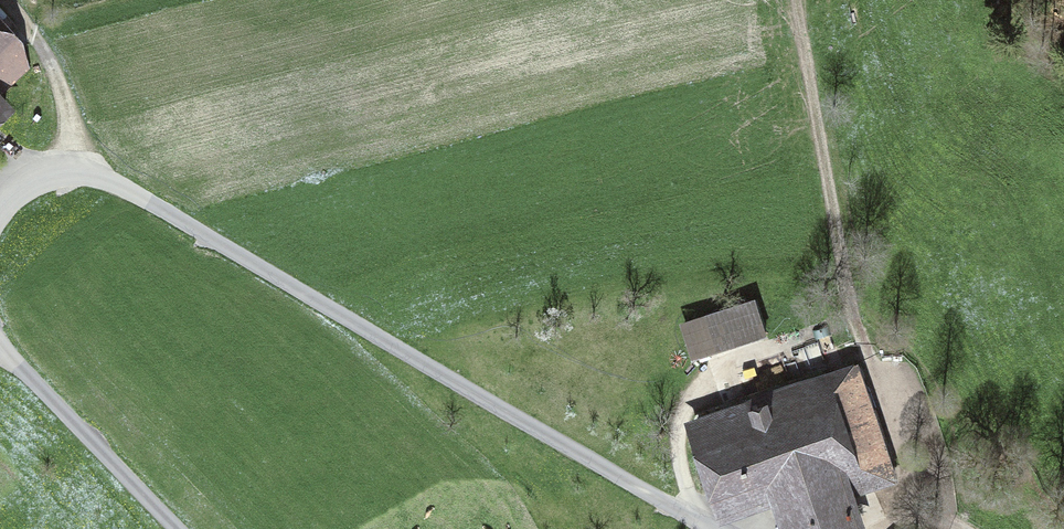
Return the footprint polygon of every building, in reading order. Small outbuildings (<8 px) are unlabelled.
[(17,76),(16,60),(0,43),(0,92),(17,76)] [(753,303),(686,324),(695,353),(762,332),(753,303)] [(858,526),(846,493),(890,478),(850,364),(823,374),(828,388),(700,434),(726,506),(776,488),(791,528),(849,528),(858,526)] [(714,378),(726,420),(746,415),(734,372),(714,378)]
